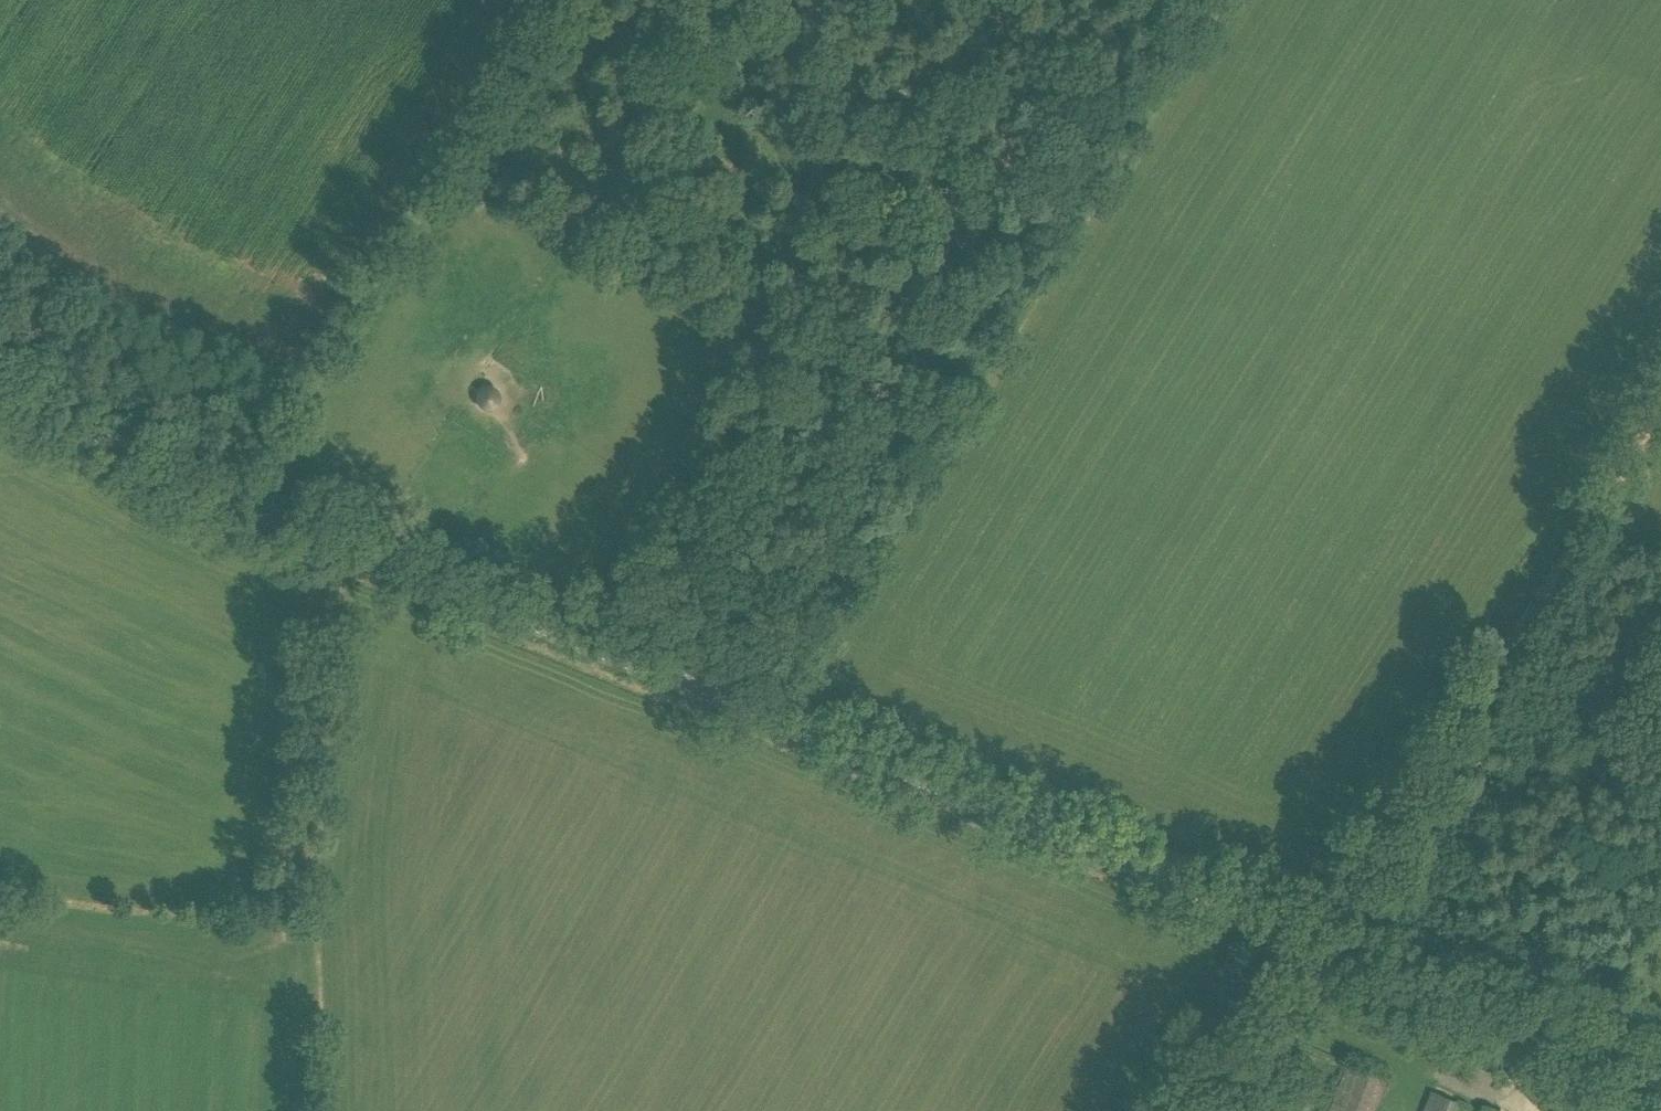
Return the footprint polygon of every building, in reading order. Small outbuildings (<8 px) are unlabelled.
[(1457,1102),(1432,1092),(1424,1110),(1454,1110),(1457,1102)]
